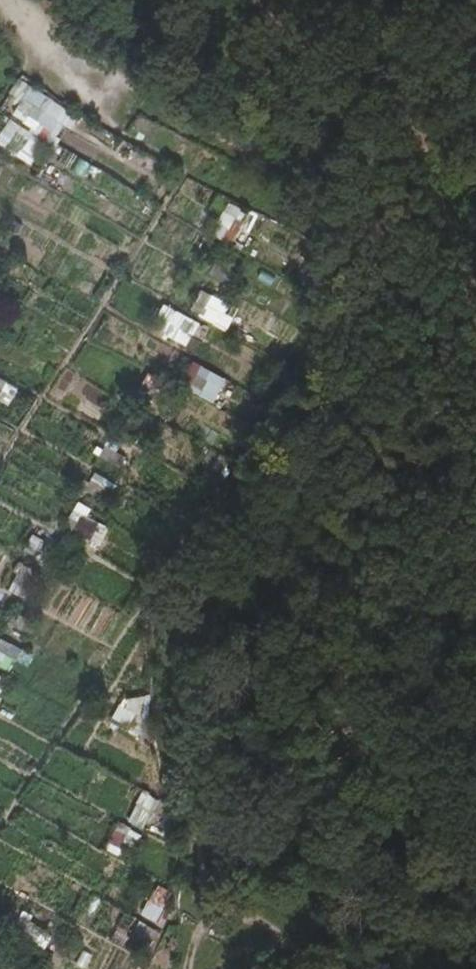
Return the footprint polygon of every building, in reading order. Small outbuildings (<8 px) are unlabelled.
[(34,135),(51,146),(71,115),(29,88),(11,116),(12,117),(0,135),(0,145),(20,157),(34,135)] [(216,226),(234,237),(248,213),(230,202),(216,226)] [(23,226),(15,221),(9,231),(18,235),(23,226)] [(222,318),(226,295),(198,290),(194,313),(222,318)] [(155,320),(168,328),(178,310),(165,302),(155,320)] [(0,387),(0,401),(9,406),(15,396),(0,387)] [(127,458),(106,446),(100,456),(121,469),(127,458)] [(231,461),(211,450),(203,464),(223,475),(231,461)] [(92,539),(101,521),(74,508),(65,527),(92,539)] [(44,542),(33,535),(26,548),(37,554),(44,542)] [(24,673),(33,651),(0,637),(0,663),(24,673)] [(125,696),(123,731),(147,732),(148,696),(125,696)] [(142,791),(128,822),(146,830),(160,798),(142,791)] [(124,857),(136,830),(118,822),(106,849),(124,857)] [(168,898),(156,891),(142,915),(155,922),(168,898)]
